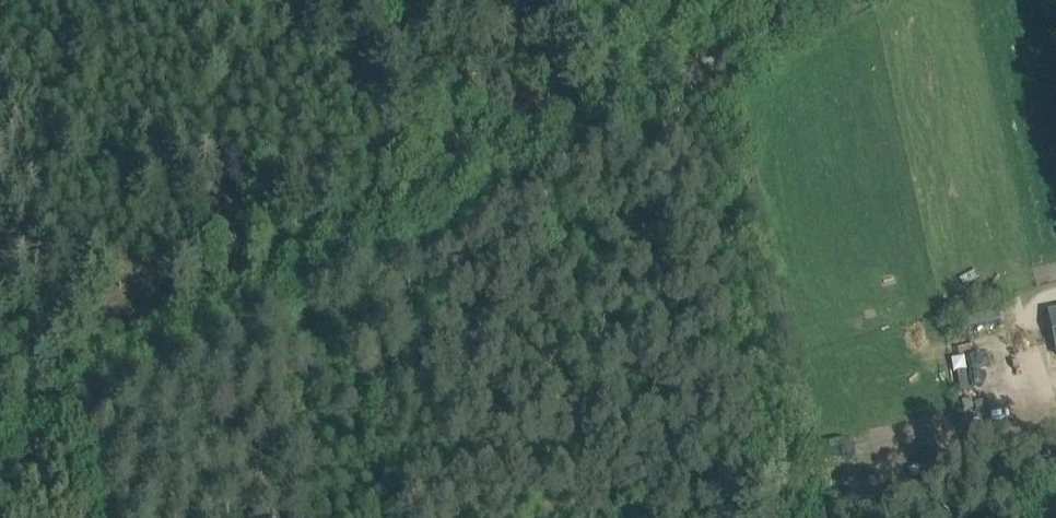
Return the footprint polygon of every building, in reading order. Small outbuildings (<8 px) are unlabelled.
[(1047,312),(1055,354),(1055,310),(1047,312)] [(986,363),(957,374),(970,410),(999,399),(986,363)]
